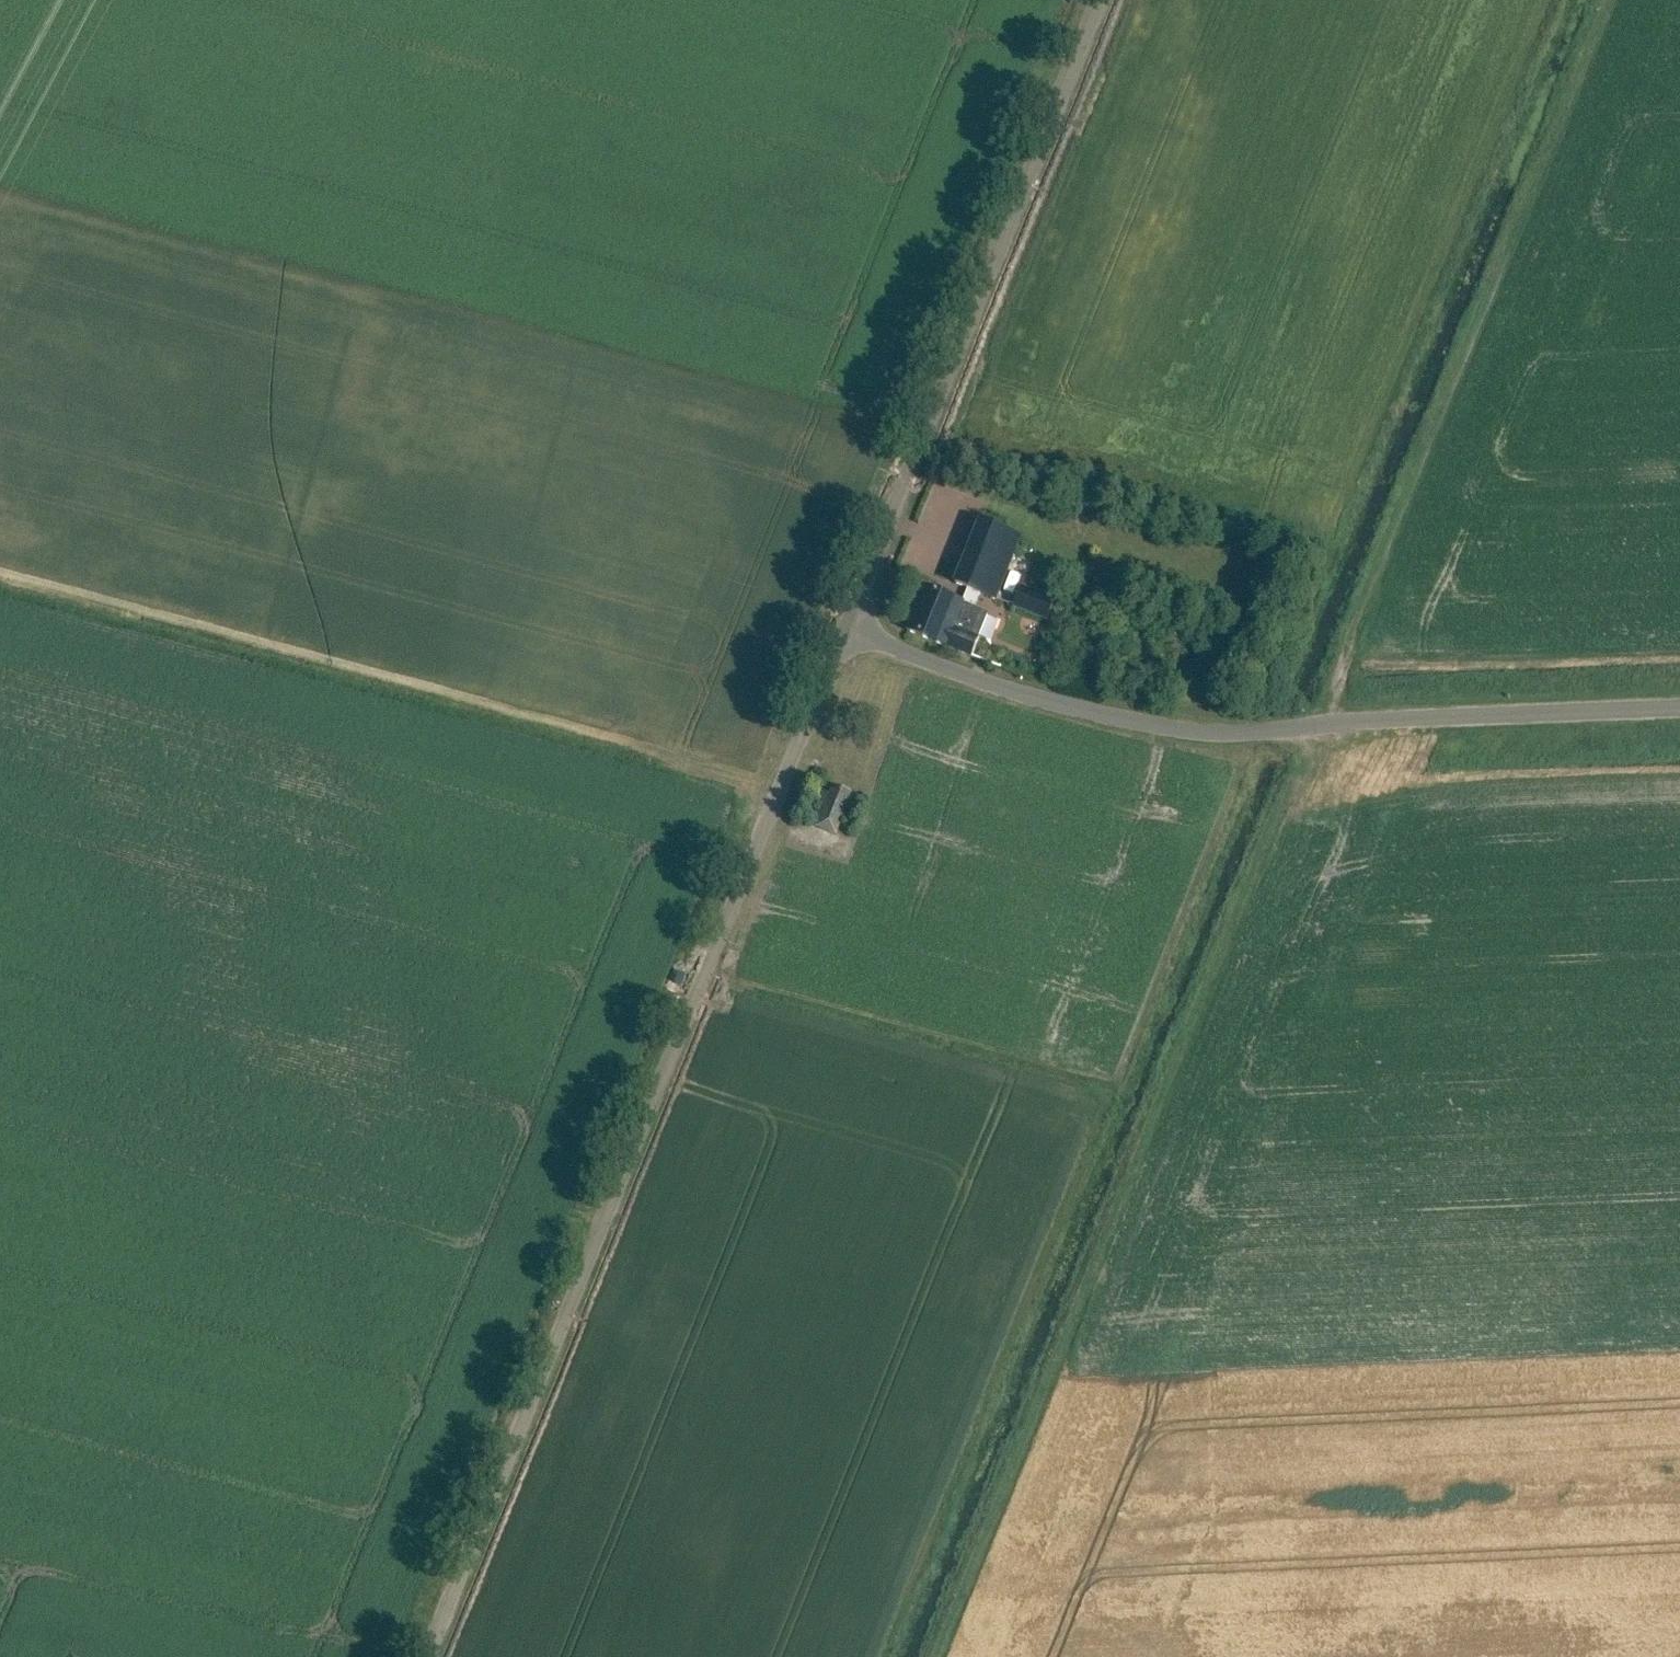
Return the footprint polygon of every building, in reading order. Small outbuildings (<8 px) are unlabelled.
[(956,585),(969,590),(963,604),(926,589),(908,631),(908,632),(972,658),(980,638),(979,637),(989,614),(974,608),(980,595),(997,601),(1022,540),(1012,536),(981,523),(956,585)] [(1023,586),(1015,608),(1046,619),(1054,598),(1023,586)] [(824,792),(811,826),(836,836),(852,796),(834,788),(831,795),(824,792)]
